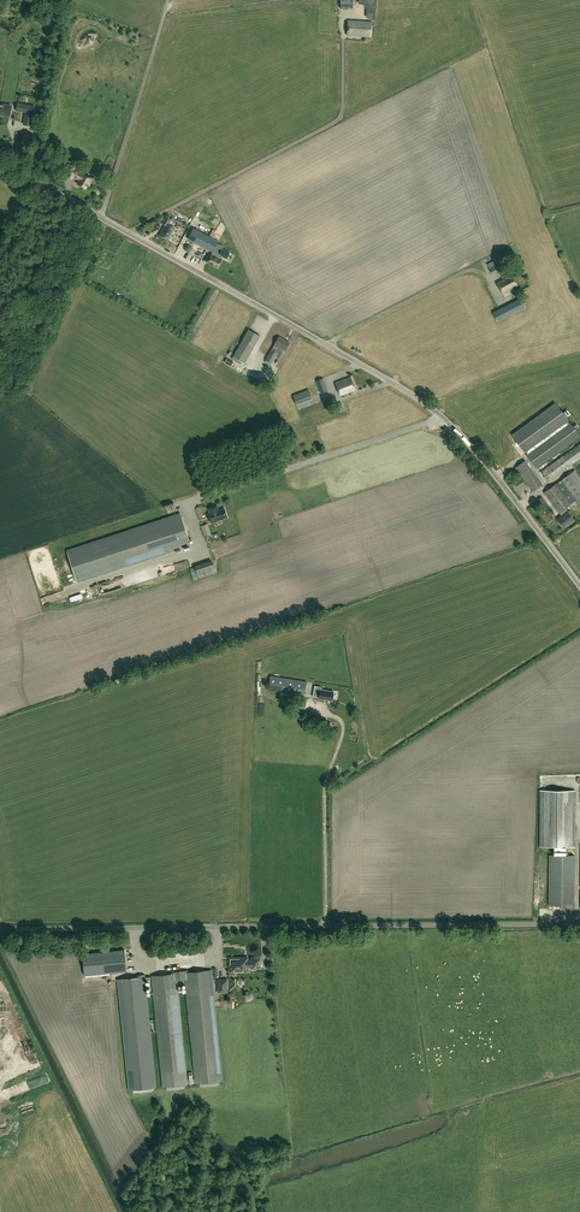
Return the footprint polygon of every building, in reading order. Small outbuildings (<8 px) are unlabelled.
[(363,0),(340,0),(340,8),(353,9),(353,4),(363,4),(363,0)] [(371,37),(372,22),(348,20),(347,35),(349,35),(348,40),(360,41),(360,36),(371,37)] [(0,103),(0,114),(9,116),(11,106),(0,103)] [(33,114),(34,106),(18,103),(16,111),(33,114)] [(26,113),(24,124),(31,126),(33,115),(26,113)] [(8,136),(11,126),(0,122),(0,134),(8,136)] [(92,178),(83,173),(83,172),(76,168),(77,167),(69,164),(66,170),(63,177),(73,180),(74,178),(79,181),(77,184),(86,188),(89,183),(89,184),(92,178)] [(168,240),(175,228),(168,225),(171,220),(166,217),(162,223),(165,225),(159,235),(168,240)] [(212,252),(218,241),(190,226),(188,231),(191,233),(188,239),(212,252)] [(171,245),(176,249),(179,246),(174,241),(171,245)] [(230,252),(222,248),(221,251),(219,250),(216,257),(211,255),(207,262),(218,267),(221,260),(218,258),(219,255),(226,258),(230,252)] [(504,269),(500,263),(489,268),(493,275),(504,269)] [(503,293),(518,286),(512,274),(497,282),(503,293)] [(520,298),(494,312),(498,321),(525,307),(520,298)] [(245,363),(260,336),(249,329),(233,356),(245,363)] [(285,350),(290,343),(279,336),(275,344),(272,350),(272,349),(266,360),(272,363),(276,356),(279,358),(284,350),(285,350)] [(340,395),(356,389),(351,377),(336,383),(340,395)] [(321,393),(328,391),(323,378),(316,381),(321,393)] [(297,406),(313,399),(309,389),(293,395),(297,406)] [(569,423),(567,421),(569,421),(556,403),(512,435),(525,452),(526,451),(528,454),(527,455),(537,468),(579,436),(570,423),(569,423)] [(579,458),(579,443),(541,472),(548,482),(579,458)] [(533,492),(542,485),(542,483),(525,460),(515,468),(533,492)] [(565,508),(569,504),(575,500),(578,504),(579,503),(579,477),(575,470),(544,492),(545,494),(559,512),(565,508)] [(544,509),(549,505),(542,496),(538,500),(544,509)] [(207,509),(211,523),(220,520),(220,518),(227,515),(224,506),(217,508),(216,506),(207,509)] [(567,511),(565,508),(559,512),(562,516),(557,519),(563,527),(573,520),(567,511)] [(192,542),(181,510),(66,549),(76,581),(192,542)] [(211,534),(208,523),(201,526),(204,536),(211,534)] [(182,569),(191,566),(190,561),(181,563),(182,569)] [(138,583),(161,578),(159,571),(136,576),(138,583)] [(102,588),(84,594),(85,600),(104,595),(102,588)] [(304,696),(307,682),(270,676),(268,690),(304,696)] [(321,690),(322,687),(314,686),(313,696),(319,697),(319,698),(332,701),(333,692),(321,690)] [(315,711),(327,712),(328,705),(314,704),(314,700),(310,700),(309,705),(316,705),(315,711)] [(567,855),(567,847),(575,847),(575,790),(540,790),(540,846),(553,847),(553,855),(549,855),(549,905),(574,905),(575,855),(567,855)] [(127,971),(124,949),(103,952),(94,952),(82,954),(84,975),(107,973),(127,971)] [(248,972),(248,967),(248,961),(248,957),(229,958),(230,972),(248,972)] [(251,961),(248,961),(248,967),(251,967),(251,968),(260,968),(260,957),(251,957),(251,961)] [(172,972),(173,974),(152,976),(163,1086),(187,1084),(177,980),(185,979),(196,1083),(223,1080),(211,970),(188,972),(188,970),(172,972)] [(156,1087),(145,974),(136,975),(137,977),(117,979),(129,1090),(132,1089),(156,1087)] [(228,979),(218,979),(218,993),(228,993),(228,979)]
